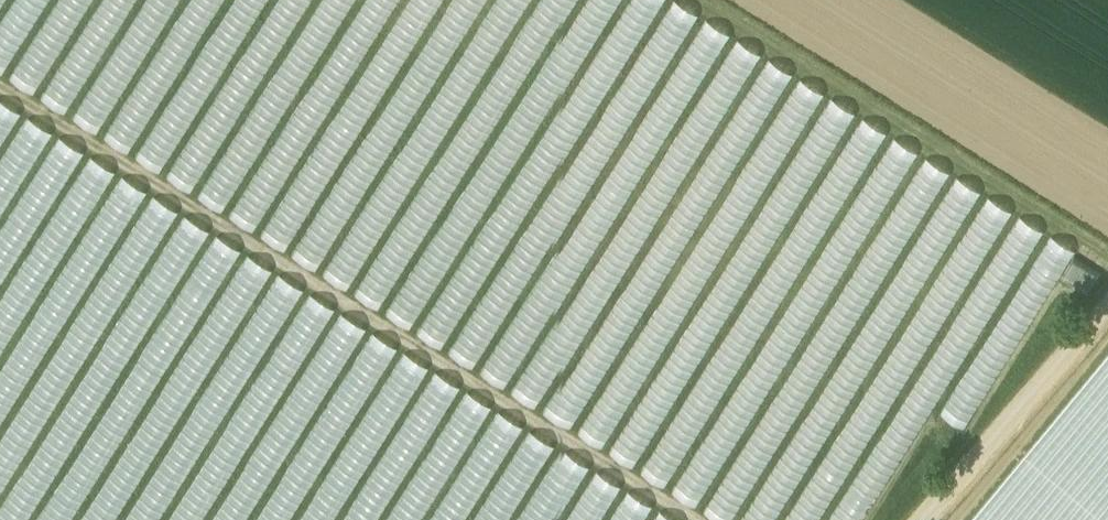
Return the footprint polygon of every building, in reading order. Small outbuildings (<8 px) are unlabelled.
[(0,41),(0,84),(7,88),(54,0),(22,0),(0,41)] [(68,126),(141,0),(113,0),(48,114),(68,126)] [(197,206),(315,0),(155,0),(78,134),(107,150),(106,151),(138,169),(138,170),(166,186),(165,188),(197,206)] [(259,245),(385,17),(395,23),(407,0),(377,0),(365,22),(356,17),(237,233),(259,245)] [(271,253),(292,265),(440,0),(412,0),(271,253)] [(299,271),(323,285),(322,286),(354,305),(354,306),(389,326),(570,0),(461,0),(439,40),(430,35),(299,271)] [(400,333),(417,342),(416,345),(450,363),(449,365),(480,382),(604,151),(599,149),(584,178),(578,175),(559,211),(546,203),(655,0),(579,0),(400,333)] [(635,127),(695,19),(673,6),(613,114),(635,127)] [(671,139),(727,39),(704,26),(649,126),(671,139)] [(205,213),(226,224),(322,51),(301,40),(205,213)] [(768,66),(722,150),(744,162),(790,78),(768,66)] [(797,84),(757,165),(781,176),(821,96),(797,84)] [(589,275),(516,407),(542,421),(541,423),(572,440),(648,303),(623,289),(621,293),(589,275)] [(661,299),(582,447),(605,460),(685,312),(661,299)] [(543,449),(527,440),(528,438),(488,417),(432,519),(505,519),(543,449)] [(27,463),(18,458),(7,476),(0,471),(0,506),(27,463)] [(53,519),(74,519),(59,510),(53,519)]
